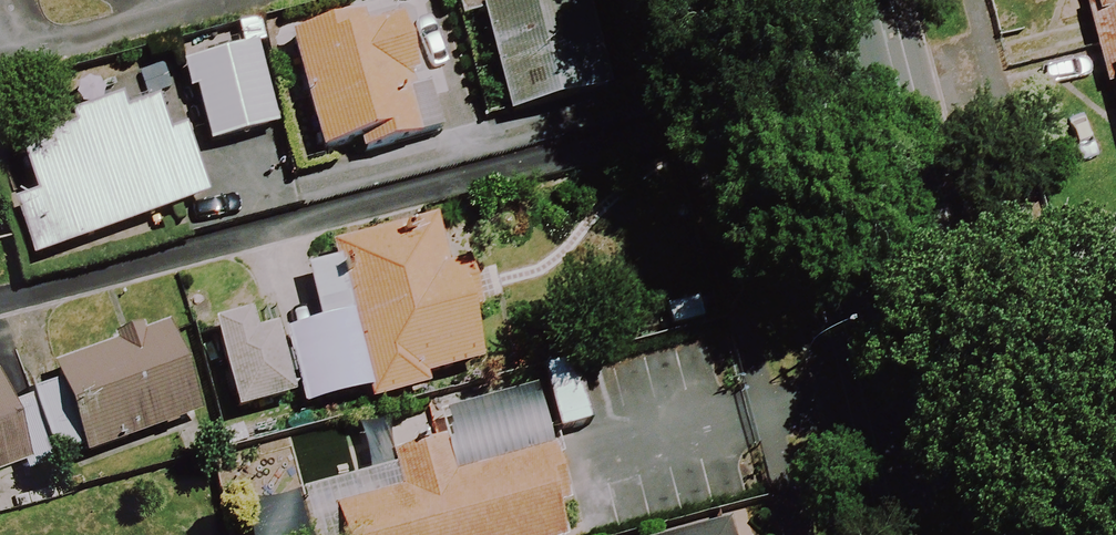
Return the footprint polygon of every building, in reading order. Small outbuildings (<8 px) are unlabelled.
[(479,10),(503,124),(614,101),(593,0),(526,0),(479,10)] [(1115,128),(1115,0),(1083,0),(1115,128)] [(410,60),(394,11),(282,48),(319,160),(377,142),(381,155),(456,130),(431,53),(410,60)] [(274,135),(251,51),(184,69),(207,153),(274,135)] [(162,146),(149,112),(18,159),(34,203),(12,211),(31,264),(202,202),(179,140),(162,146)] [(291,396),(302,428),(478,368),(430,228),(300,273),(319,329),(274,345),(291,396)] [(291,396),(274,345),(268,328),(207,349),(230,417),(291,396)] [(25,401),(50,472),(203,422),(173,332),(51,373),(57,390),(25,401)] [(25,401),(4,407),(0,395),(0,474),(19,468),(23,481),(50,472),(25,401)] [(567,534),(699,534),(690,505),(567,534)]
